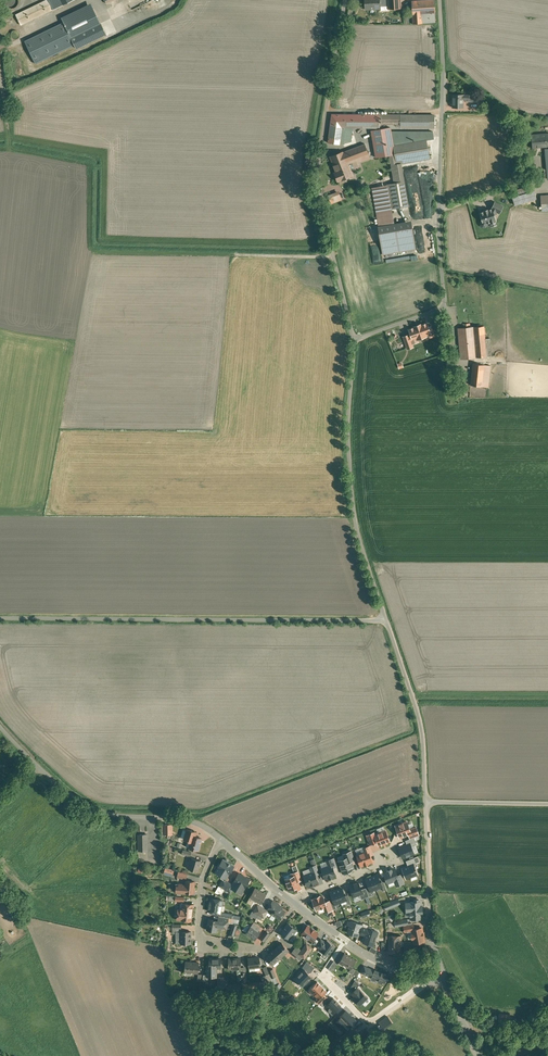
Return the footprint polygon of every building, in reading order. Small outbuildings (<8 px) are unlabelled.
[(16,15),(21,25),(59,7),(56,0),(46,0),(16,15)] [(365,9),(380,8),(380,5),(388,5),(387,0),(364,0),(365,9)] [(388,5),(388,9),(401,8),(401,0),(387,0),(388,5)] [(411,1),(413,24),(436,22),(434,0),(429,0),(411,1)] [(93,8),(25,41),(36,63),(75,44),(71,37),(101,23),(93,8)] [(101,23),(71,37),(75,44),(77,49),(106,35),(101,23)] [(19,36),(20,35),(19,33),(18,31),(17,30),(15,30),(13,31),(12,32),(11,33),(11,35),(11,37),(12,38),(14,39),(15,39),(17,39),(18,38),(19,36)] [(463,95),(453,95),(453,107),(463,107),(463,100),(468,100),(469,100),(469,95),(463,95)] [(369,115),(332,114),(332,115),(330,128),(328,143),(339,144),(344,144),(347,128),(363,128),(363,126),(370,125),(369,115)] [(369,115),(370,125),(380,125),(380,124),(395,124),(400,115),(369,115)] [(400,115),(395,124),(400,128),(434,128),(434,115),(400,115)] [(390,127),(371,130),(376,158),(390,155),(395,154),(391,131),(390,127)] [(514,131),(518,140),(525,137),(520,128),(514,131)] [(433,131),(391,131),(395,154),(396,165),(398,164),(430,159),(427,140),(434,139),(433,131)] [(531,135),(532,148),(537,148),(537,145),(546,144),(546,149),(547,149),(547,134),(531,135)] [(365,144),(344,152),(350,166),(358,163),(370,158),(365,144)] [(344,152),(330,157),(333,165),(333,166),(336,172),(335,173),(338,181),(339,180),(339,181),(353,175),(351,170),(350,166),(344,152)] [(405,206),(398,164),(396,165),(395,154),(390,155),(394,183),(387,185),(391,208),(405,206)] [(528,161),(521,162),(524,174),(531,173),(528,161)] [(391,208),(387,185),(372,187),(377,220),(378,225),(394,222),(391,208)] [(503,207),(495,203),(491,210),(480,214),(483,225),(496,221),(495,215),(496,213),(499,214),(503,207)] [(410,221),(378,226),(379,232),(383,254),(415,249),(410,221)] [(421,325),(414,327),(415,328),(409,330),(411,335),(409,336),(410,340),(417,338),(417,339),(426,336),(425,335),(430,333),(427,323),(421,325)] [(462,328),(458,328),(459,339),(485,337),(484,326),(470,327),(462,328)] [(409,336),(409,335),(403,337),(408,349),(413,347),(409,336)] [(485,337),(459,339),(461,359),(491,356),(490,338),(485,339),(485,337)] [(455,355),(449,356),(451,372),(457,372),(455,355)] [(490,365),(473,364),(470,385),(481,386),(488,387),(490,365)] [(409,833),(410,836),(418,833),(415,825),(410,827),(407,819),(395,824),(399,836),(409,833)] [(386,828),(374,832),(374,831),(367,834),(370,843),(377,841),(379,845),(390,841),(386,828)] [(196,832),(187,829),(184,839),(191,841),(193,835),(195,836),(196,832)] [(147,833),(137,833),(138,850),(148,850),(147,833)] [(195,836),(193,835),(191,841),(189,847),(199,850),(200,844),(202,838),(195,836)] [(411,842),(398,846),(402,857),(414,853),(411,842)] [(364,846),(366,849),(356,853),(361,866),(373,861),(371,853),(373,853),(370,844),(364,846)] [(344,852),(345,856),(338,859),(343,872),(354,868),(351,860),(354,858),(351,849),(344,852)] [(337,874),(334,866),(336,865),(333,856),(327,858),(329,864),(321,867),(325,878),(337,874)] [(201,860),(192,858),(189,868),(198,871),(201,860)] [(227,860),(225,860),(223,859),(220,863),(219,863),(218,865),(218,867),(216,870),(223,874),(221,878),(223,879),(225,880),(229,874),(234,866),(228,862),(228,861),(227,860)] [(414,862),(402,866),(406,878),(417,874),(414,862)] [(312,870),(303,873),(307,885),(318,882),(316,874),(319,873),(316,864),(310,866),(312,870)] [(400,873),(397,874),(395,866),(383,870),(387,883),(395,880),(396,885),(404,882),(400,873)] [(298,870),(292,872),(293,875),(284,878),(289,889),(300,885),(298,880),(301,879),(298,870)] [(243,876),(239,873),(234,882),(232,884),(231,887),(233,888),(237,890),(238,889),(242,891),(245,888),(250,879),(245,877),(243,875),(243,876)] [(378,873),(371,875),(376,888),(382,886),(383,890),(386,889),(383,881),(381,882),(378,873)] [(370,890),(376,888),(371,875),(365,877),(369,886),(366,887),(369,895),(371,894),(370,890)] [(225,880),(223,879),(219,885),(225,889),(229,882),(225,880)] [(188,880),(186,880),(185,885),(177,884),(176,892),(185,892),(185,891),(194,892),(195,881),(190,881),(190,880),(188,880)] [(232,884),(229,882),(225,889),(228,890),(230,892),(233,888),(231,887),(232,884)] [(358,882),(349,885),(351,889),(350,890),(353,897),(358,895),(362,893),(358,882)] [(225,889),(219,885),(215,892),(221,895),(221,894),(225,889)] [(266,895),(255,888),(250,897),(261,903),(266,895)] [(346,900),(342,888),(336,890),(340,902),(346,900)] [(340,902),(336,890),(330,892),(335,904),(340,902)] [(316,910),(324,907),(326,911),(332,909),(329,899),(325,901),(323,894),(312,897),(316,910)] [(223,900),(211,897),(211,898),(210,902),(208,902),(207,905),(208,905),(209,905),(208,910),(215,911),(221,912),(221,911),(223,900)] [(415,900),(414,901),(414,902),(410,902),(410,903),(406,903),(406,906),(406,911),(410,911),(411,919),(421,918),(421,914),(422,914),(422,906),(421,906),(421,901),(420,901),(420,900),(419,900),(415,900)] [(282,907),(273,901),(268,909),(273,911),(278,914),(281,909),(282,907)] [(193,904),(183,903),(183,908),(178,908),(177,918),(182,919),(191,920),(192,908),(193,908),(193,904)] [(262,908),(258,905),(254,912),(259,915),(262,908)] [(262,908),(259,915),(264,918),(268,911),(262,908)] [(278,914),(273,911),(271,914),(280,920),(285,911),(281,909),(278,914)] [(218,920),(209,918),(207,929),(216,931),(217,926),(222,927),(222,925),(227,926),(228,921),(229,917),(220,916),(219,915),(218,920)] [(362,925),(351,921),(351,922),(350,922),(349,926),(350,926),(348,932),(357,936),(358,933),(357,933),(359,925),(361,926),(362,925)] [(296,930),(288,923),(281,932),(290,940),(293,935),(292,935),(296,930)] [(260,932),(252,925),(246,933),(251,936),(255,939),(260,932)] [(361,926),(359,925),(357,933),(358,933),(368,936),(366,943),(373,945),(377,931),(361,926)] [(308,926),(302,933),(312,941),(318,933),(308,926)] [(422,926),(412,927),(413,939),(422,938),(422,926)] [(191,931),(181,931),(181,928),(176,928),(176,942),(191,943),(191,935),(191,931)] [(266,931),(260,939),(264,941),(270,933),(266,931)] [(401,936),(389,936),(389,952),(400,953),(400,941),(401,941),(401,936)] [(282,942),(274,950),(281,957),(289,950),(282,942)] [(312,942),(306,950),(309,952),(315,944),(312,942)] [(274,950),(266,957),(273,965),(281,957),(274,950)] [(356,961),(344,954),(339,962),(350,970),(349,972),(352,974),(355,970),(352,967),(356,961)] [(259,957),(248,958),(249,968),(260,966),(259,957)] [(221,958),(210,958),(210,967),(207,967),(207,974),(203,974),(203,980),(207,980),(207,975),(216,975),(217,967),(221,967),(221,958)] [(236,958),(229,959),(229,958),(228,958),(228,968),(237,968),(241,968),(241,958),(236,958)] [(199,962),(186,961),(185,971),(185,970),(193,970),(193,972),(199,972),(199,962)] [(334,961),(328,969),(332,971),(337,963),(334,961)] [(266,975),(261,977),(264,984),(272,981),(269,974),(266,975)] [(263,1050),(265,1055),(285,1055),(287,1055),(283,1044),(263,1050)]
